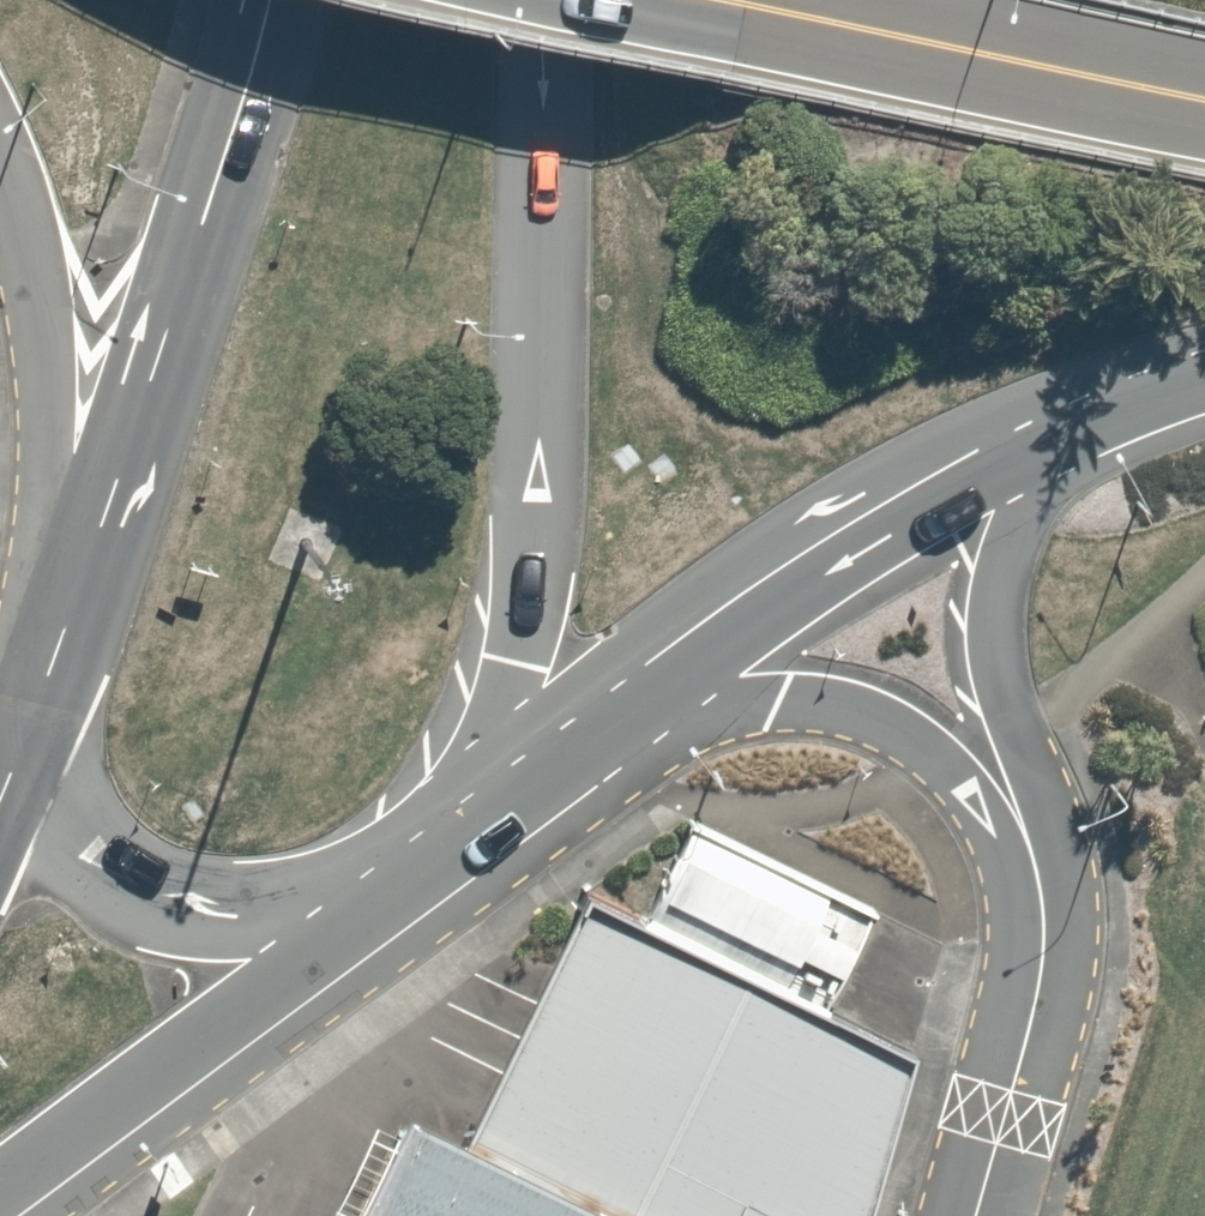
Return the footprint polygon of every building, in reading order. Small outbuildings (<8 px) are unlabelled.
[(646,919),(831,1008),(873,907),(690,818),(646,919)] [(595,1215),(875,1215),(910,1046),(831,1008),(646,919),(590,892),(463,1153),(595,1215)] [(412,1128),(369,1215),(595,1215),(463,1153),(412,1128)]
